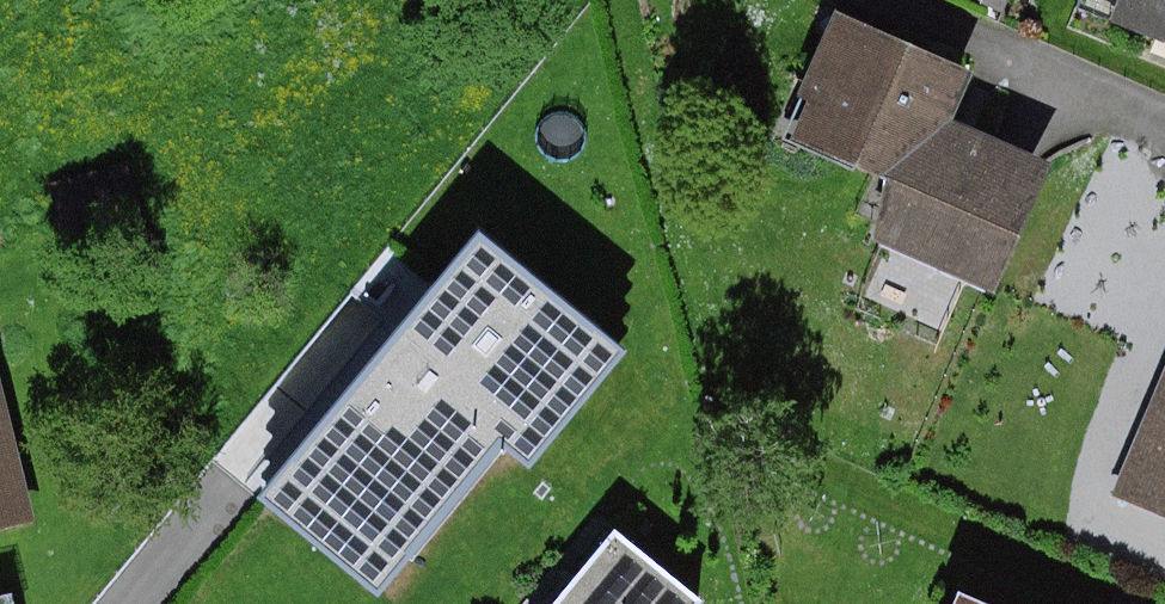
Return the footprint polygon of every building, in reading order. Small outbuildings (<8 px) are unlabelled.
[(981,3),(1004,12),(1009,0),(982,0),(981,3)] [(1079,7),(1164,43),(1164,0),(1082,0),(1079,7)] [(977,72),(838,10),(800,97),(810,101),(794,137),(889,179),(877,242),(997,295),(1055,165),(955,121),(977,72)] [(485,233),(260,500),(375,596),(503,445),(531,469),(628,353),(485,233)] [(0,376),(0,531),(34,522),(0,376)] [(1164,502),(1164,382),(1121,483),(1164,502)] [(227,443),(261,472),(298,430),(264,401),(227,443)] [(707,601),(618,529),(557,603),(704,603),(707,601)] [(14,593),(0,597),(0,603),(17,603),(14,593)] [(964,593),(959,603),(988,603),(964,593)]
